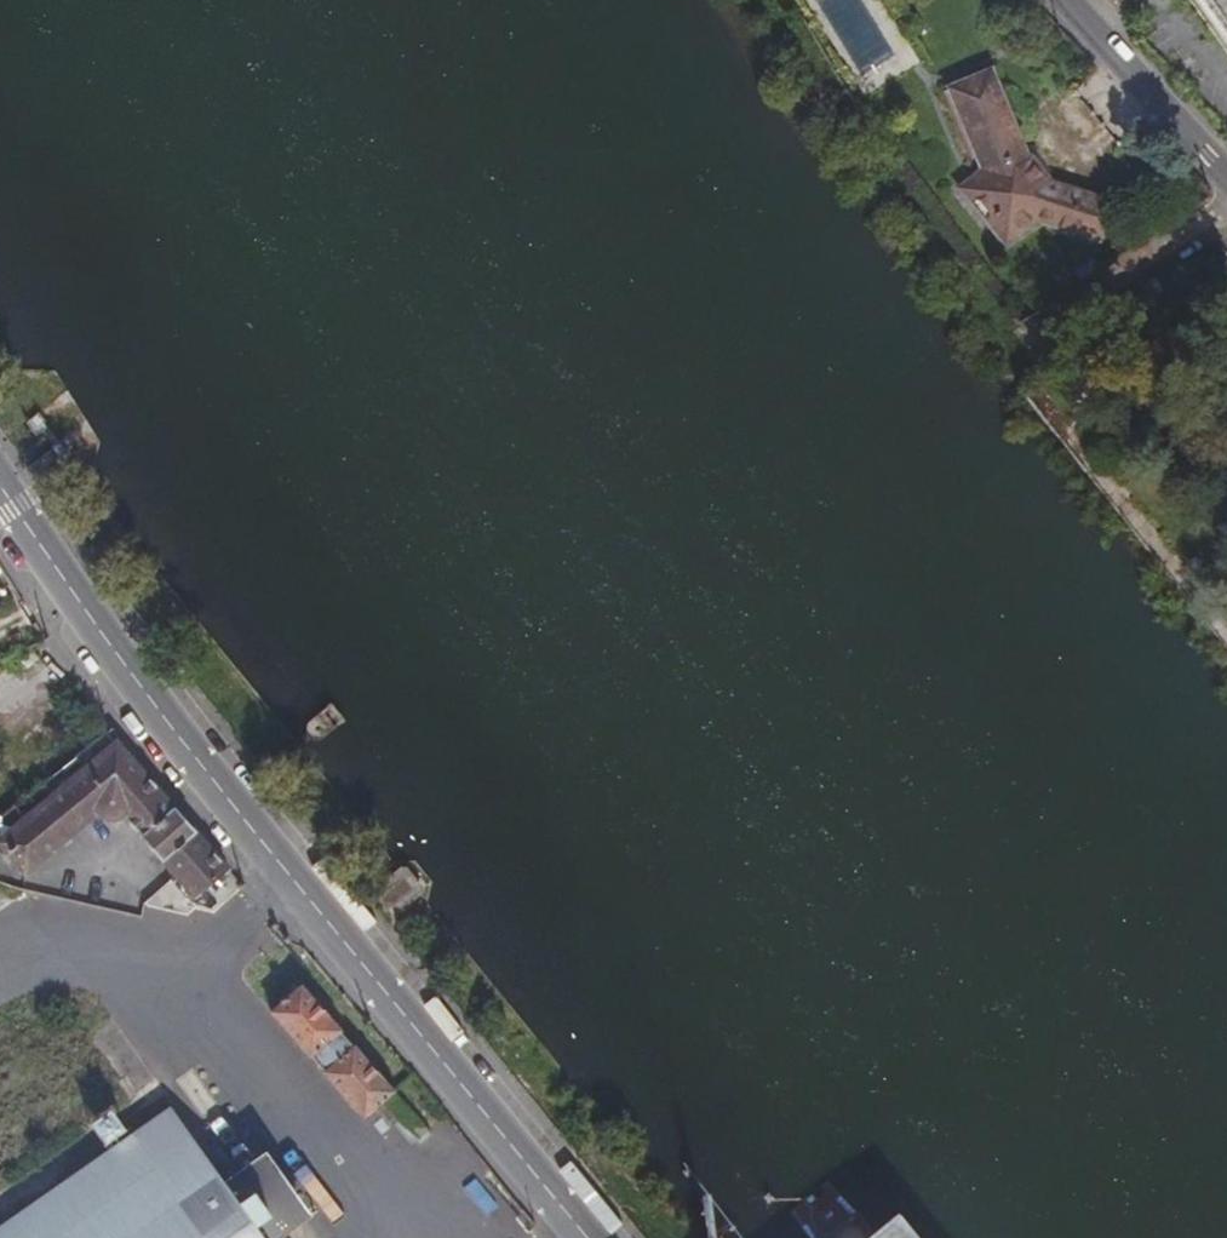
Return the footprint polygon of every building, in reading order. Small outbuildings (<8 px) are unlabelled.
[(1226,29),(1226,0),(1206,0),(1226,29)] [(1046,223),(1098,239),(1109,203),(1047,183),(1026,160),(990,71),(949,88),(984,170),(960,188),(988,222),(998,214),(1014,235),(1037,217),(1047,220),(1046,223)] [(1005,243),(1014,235),(998,214),(988,222),(1005,243)] [(187,891),(221,863),(178,814),(114,740),(0,837),(0,844),(22,871),(92,814),(93,814),(94,815),(94,817),(119,814),(187,891)] [(239,884),(221,863),(187,891),(206,913),(239,884)] [(393,1084),(300,980),(271,1006),(317,1058),(297,1076),(309,1090),(330,1072),(363,1110),(393,1084)] [(412,1106),(396,1087),(381,1100),(397,1119),(412,1106)] [(170,1116),(0,1237),(10,1237),(173,1121),(170,1116)] [(224,1192),(173,1121),(10,1237),(257,1237),(224,1192)] [(264,1164),(224,1192),(257,1237),(275,1237),(303,1218),(264,1164)] [(914,1211),(880,1237),(936,1237),(914,1211)]
